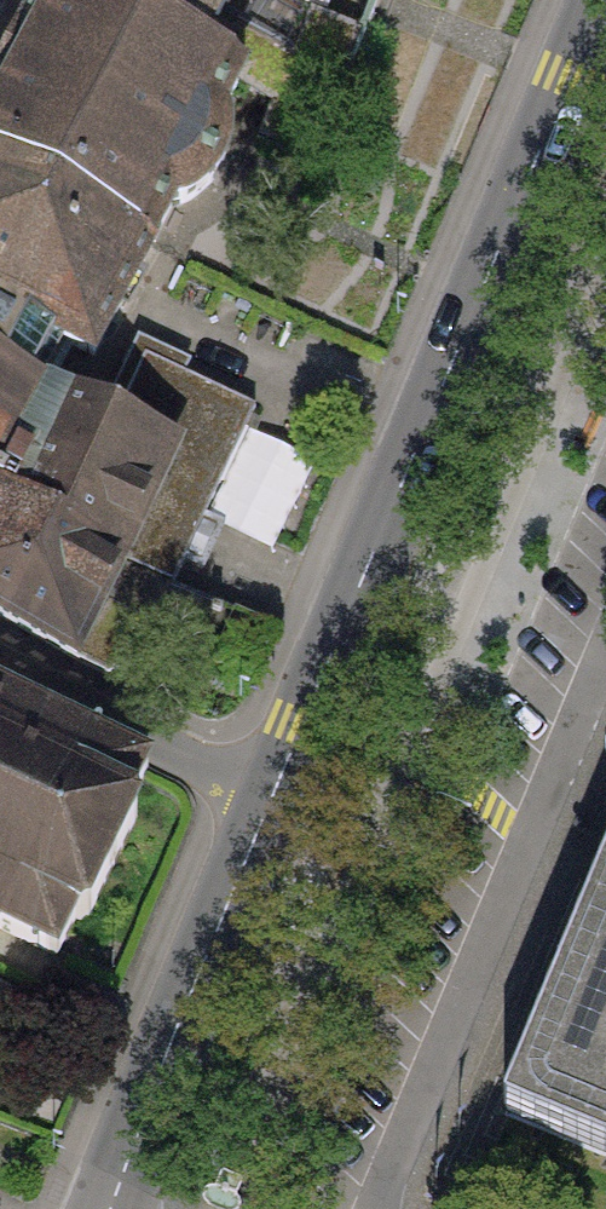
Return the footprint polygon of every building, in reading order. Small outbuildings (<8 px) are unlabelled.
[(94,0),(48,0),(0,88),(0,169),(152,246),(174,205),(193,200),(209,183),(224,157),(228,134),(222,114),(239,80),(250,59),(233,50),(208,38),(200,53),(94,0)] [(200,53),(208,38),(228,0),(94,0),(200,53)] [(239,80),(278,102),(262,144),(313,165),(363,36),(312,16),(284,0),(264,0),(244,27),(233,50),(250,59),(239,80)] [(0,169),(0,365),(44,389),(65,342),(94,356),(140,266),(152,246),(0,169)] [(0,469),(0,493),(123,560),(121,568),(173,588),(256,408),(132,351),(112,395),(97,387),(88,408),(44,389),(0,469)] [(0,365),(0,469),(44,389),(0,365)] [(76,661),(108,676),(129,670),(148,630),(255,678),(276,634),(173,588),(121,568),(123,560),(0,493),(0,616),(76,661)] [(0,694),(0,930),(58,955),(76,917),(80,919),(83,916),(89,916),(137,816),(133,814),(133,808),(129,806),(149,765),(0,694)] [(512,1096),(504,1114),(605,1156),(605,870),(512,1096)]
